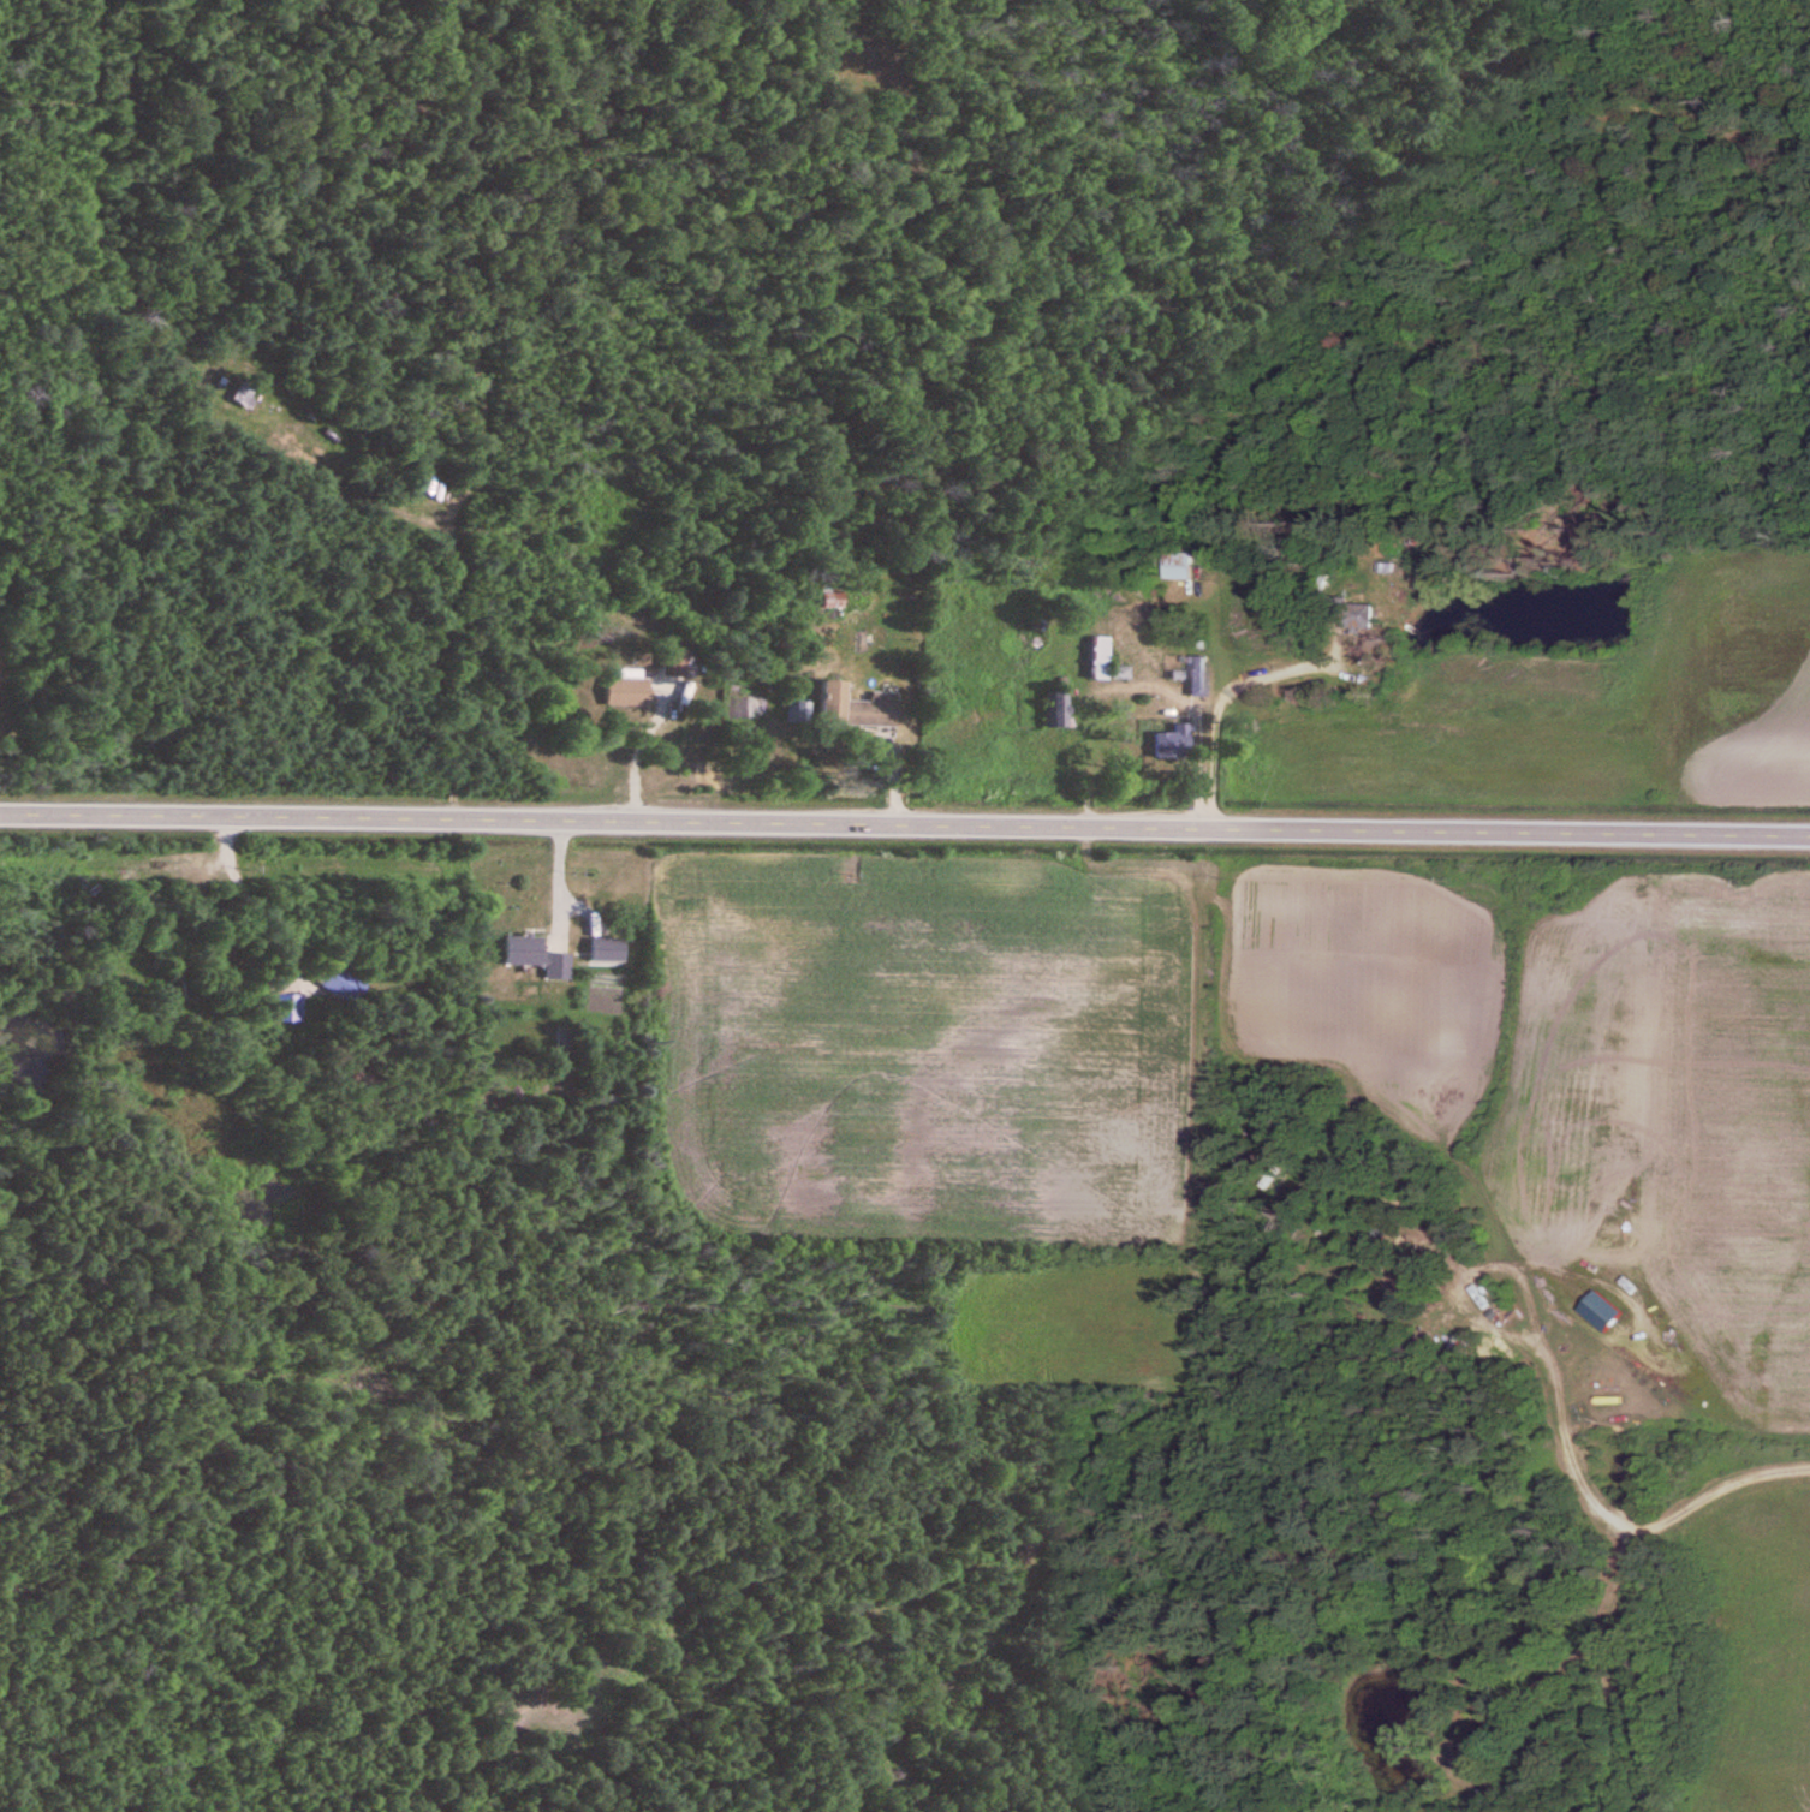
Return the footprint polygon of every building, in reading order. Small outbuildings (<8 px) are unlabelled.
[(243,419),(262,388),(245,378),(232,399),(221,391),(215,401),(243,419)] [(1196,580),(1196,553),(1168,553),(1168,580),(1196,580)] [(844,608),(844,592),(832,592),(832,582),(819,582),(819,608),(844,608)] [(1110,680),(1110,638),(1095,638),(1095,680),(1110,680)] [(1192,696),(1208,697),(1208,657),(1192,657),(1192,696)] [(1112,680),(1130,680),(1130,668),(1112,668),(1112,680)] [(606,708),(649,708),(649,678),(606,678),(606,708)] [(846,681),(822,681),(822,725),(846,725),(846,681)] [(872,702),(851,701),(850,727),(897,728),(898,693),(872,693),(872,702)] [(1046,728),(1068,728),(1068,693),(1046,693),(1046,728)] [(809,724),(809,702),(788,702),(788,724),(809,724)] [(1175,724),(1175,733),(1154,733),(1154,758),(1190,758),(1190,724),(1175,724)] [(505,966),(544,966),(544,937),(505,937),(505,966)] [(625,939),(593,939),(593,961),(625,961),(625,939)] [(571,953),(548,953),(548,980),(571,980),(571,953)] [(356,1006),(368,984),(333,964),(320,986),(356,1006)]
